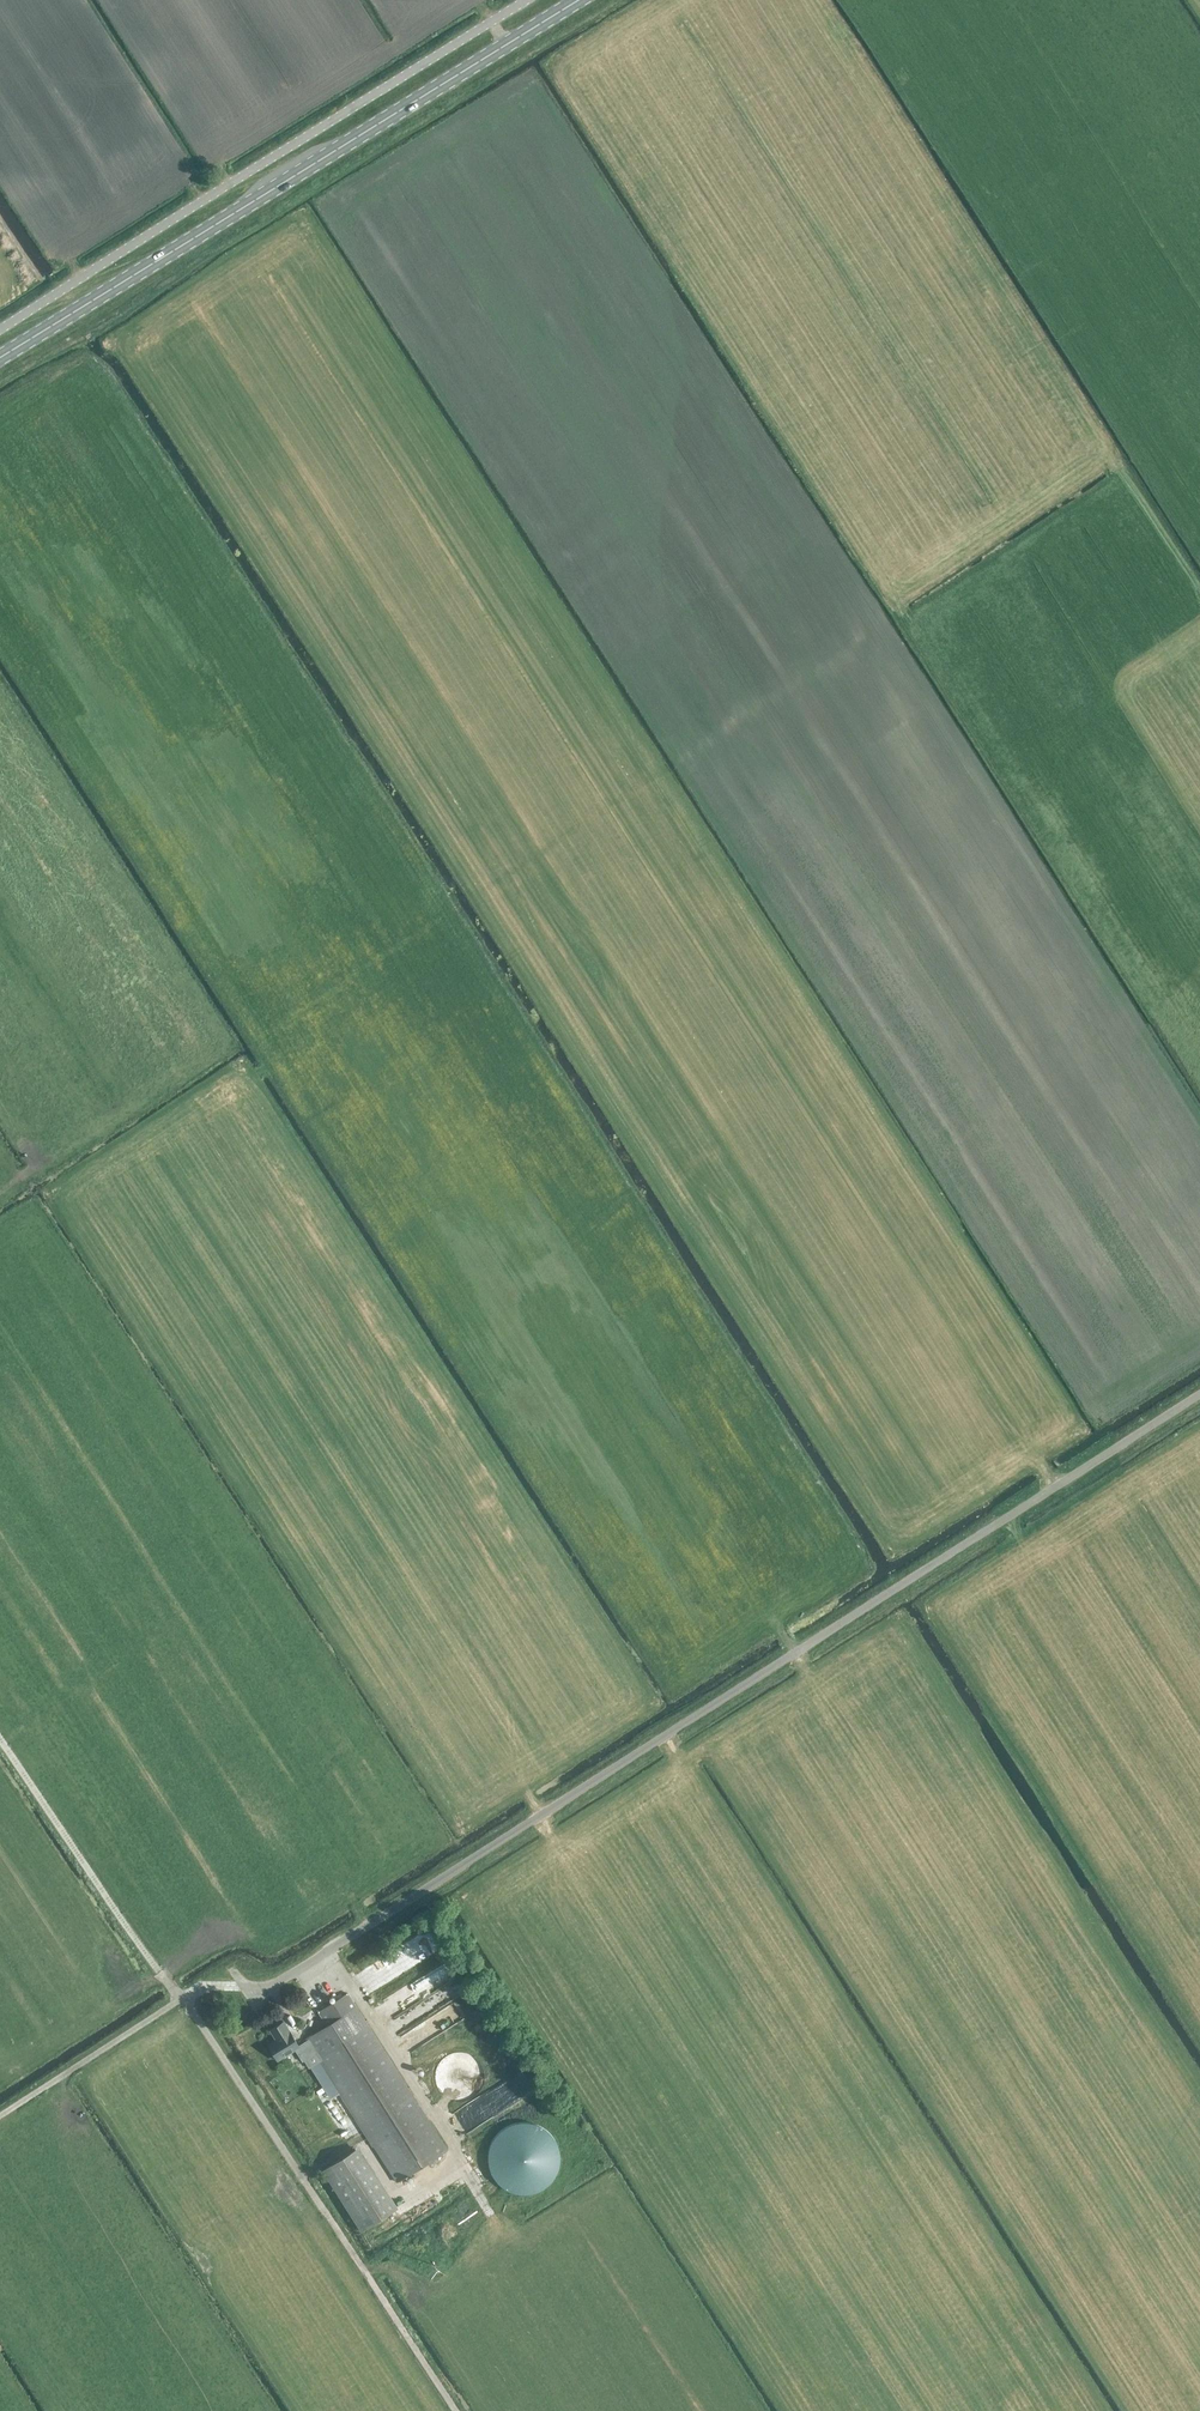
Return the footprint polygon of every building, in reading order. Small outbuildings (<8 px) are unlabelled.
[(425,1938),(417,1944),(424,1953),(432,1946),(425,1938)] [(446,2151),(356,2007),(347,1993),(317,2012),(326,2026),(305,2039),(307,2041),(298,2046),(282,2021),(268,2030),(275,2040),(267,2045),(277,2061),(294,2050),(302,2061),(303,2060),(308,2068),(320,2061),(396,2183),(446,2151)] [(483,2084),(484,2077),(483,2071),(481,2065),(477,2060),(472,2056),(466,2053),(459,2052),(453,2053),(447,2056),(442,2060),(438,2065),(435,2071),(434,2077),(435,2084),(438,2090),(442,2095),(447,2099),(453,2102),(459,2102),(466,2102),(472,2099),(477,2095),(481,2090),(483,2084)] [(493,2179),(499,2186),(506,2191),(515,2195),(524,2196),(534,2194),(542,2190),(550,2184),(555,2176),(558,2167),(559,2158),(557,2149),(553,2141),(547,2134),(540,2128),(531,2125),(522,2124),(513,2126),(504,2129),(497,2135),(492,2143),(488,2152),(487,2161),(489,2170),(493,2179)] [(358,2147),(321,2170),(360,2231),(396,2209),(358,2147)] [(386,2231),(399,2224),(396,2217),(383,2224),(386,2231)]
